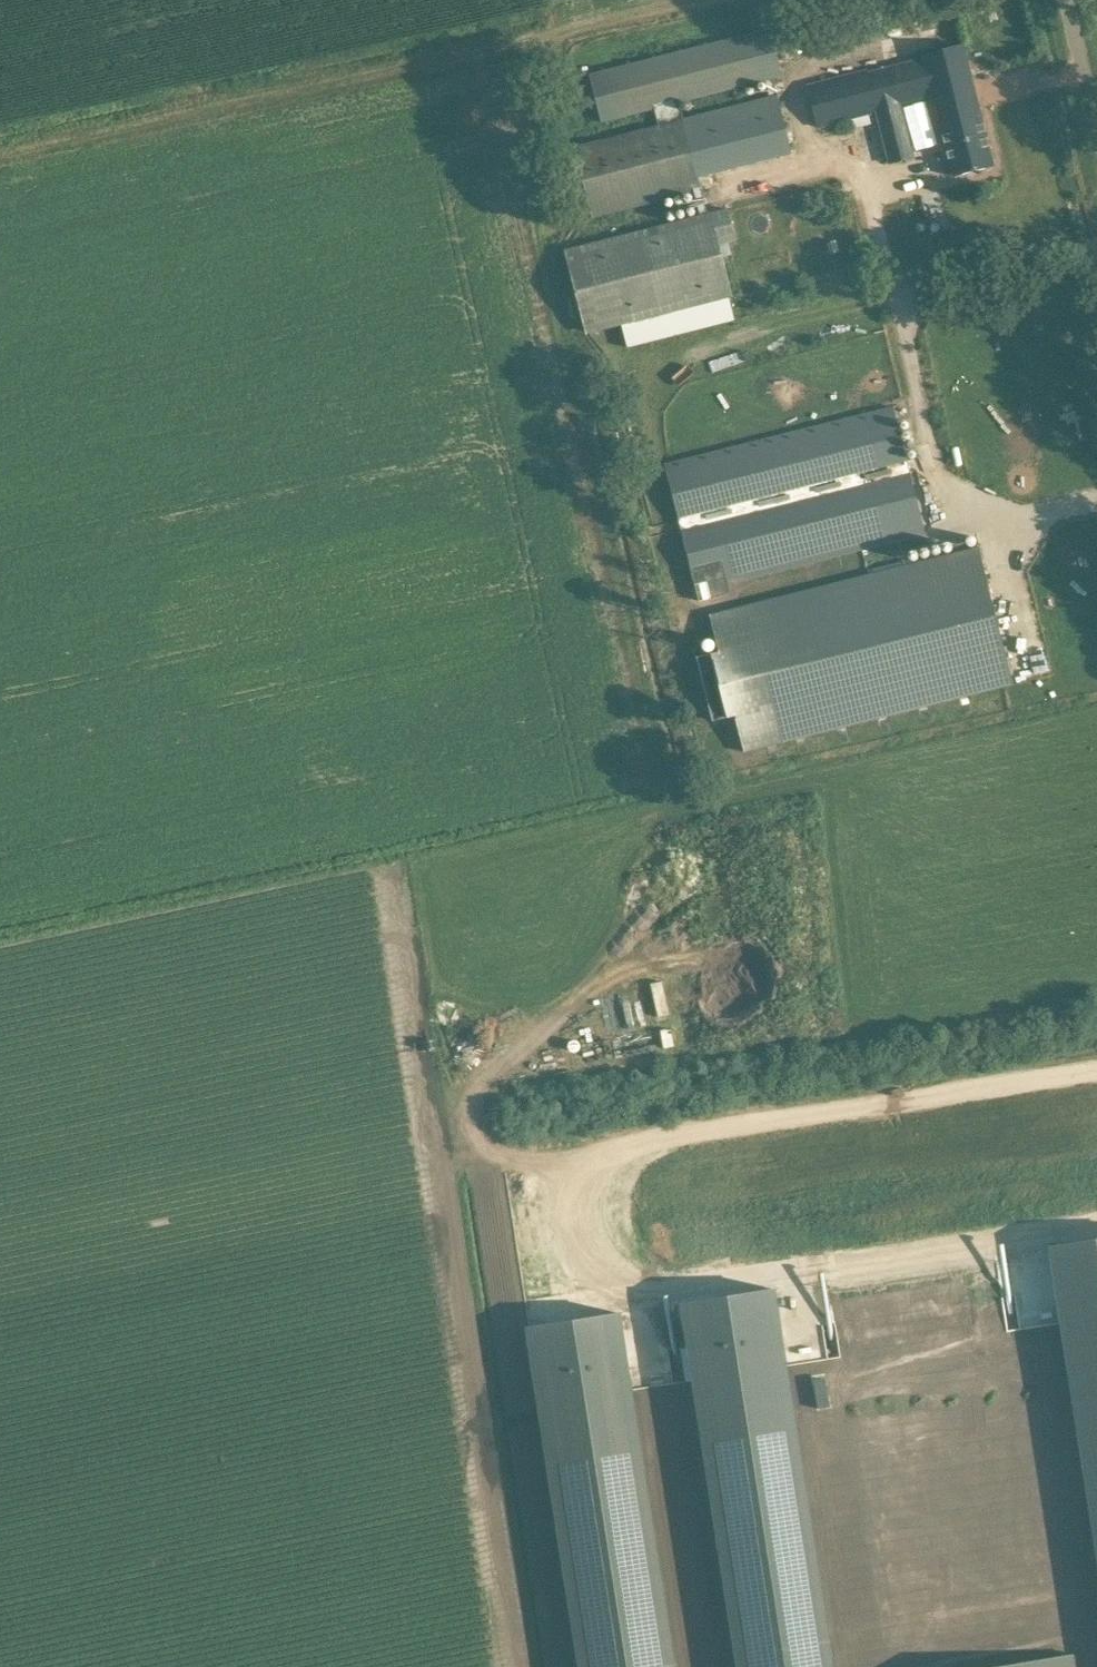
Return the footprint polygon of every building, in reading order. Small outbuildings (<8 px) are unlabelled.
[(773,78),(782,76),(770,28),(590,74),(602,122),(654,109),(658,126),(574,148),(593,219),(694,194),(700,215),(565,250),(587,335),(733,298),(720,245),(737,240),(728,208),(707,213),(697,176),(792,152),(773,78)] [(924,58),(909,62),(918,99),(933,95),(954,176),(994,166),(963,44),(923,54),(924,58)] [(818,127),(829,124),(842,121),(844,120),(850,119),(876,112),(879,123),(890,164),(914,158),(900,103),(918,99),(909,62),(868,73),(867,70),(807,86),(818,127)] [(894,408),(664,459),(696,603),(730,595),(727,583),(924,539),(894,408)] [(738,749),(1007,689),(976,550),(705,610),(714,651),(703,653),(719,721),(731,718),(738,749)] [(1096,1552),(1096,1272),(1055,1279),(1096,1552)] [(778,1288),(681,1303),(738,1666),(837,1666),(778,1288)] [(525,1329),(579,1666),(677,1666),(634,1390),(622,1313),(530,1328),(525,1329)] [(814,1380),(819,1409),(831,1407),(826,1378),(814,1380)] [(1079,1658),(1023,1666),(1081,1666),(1079,1658)]
